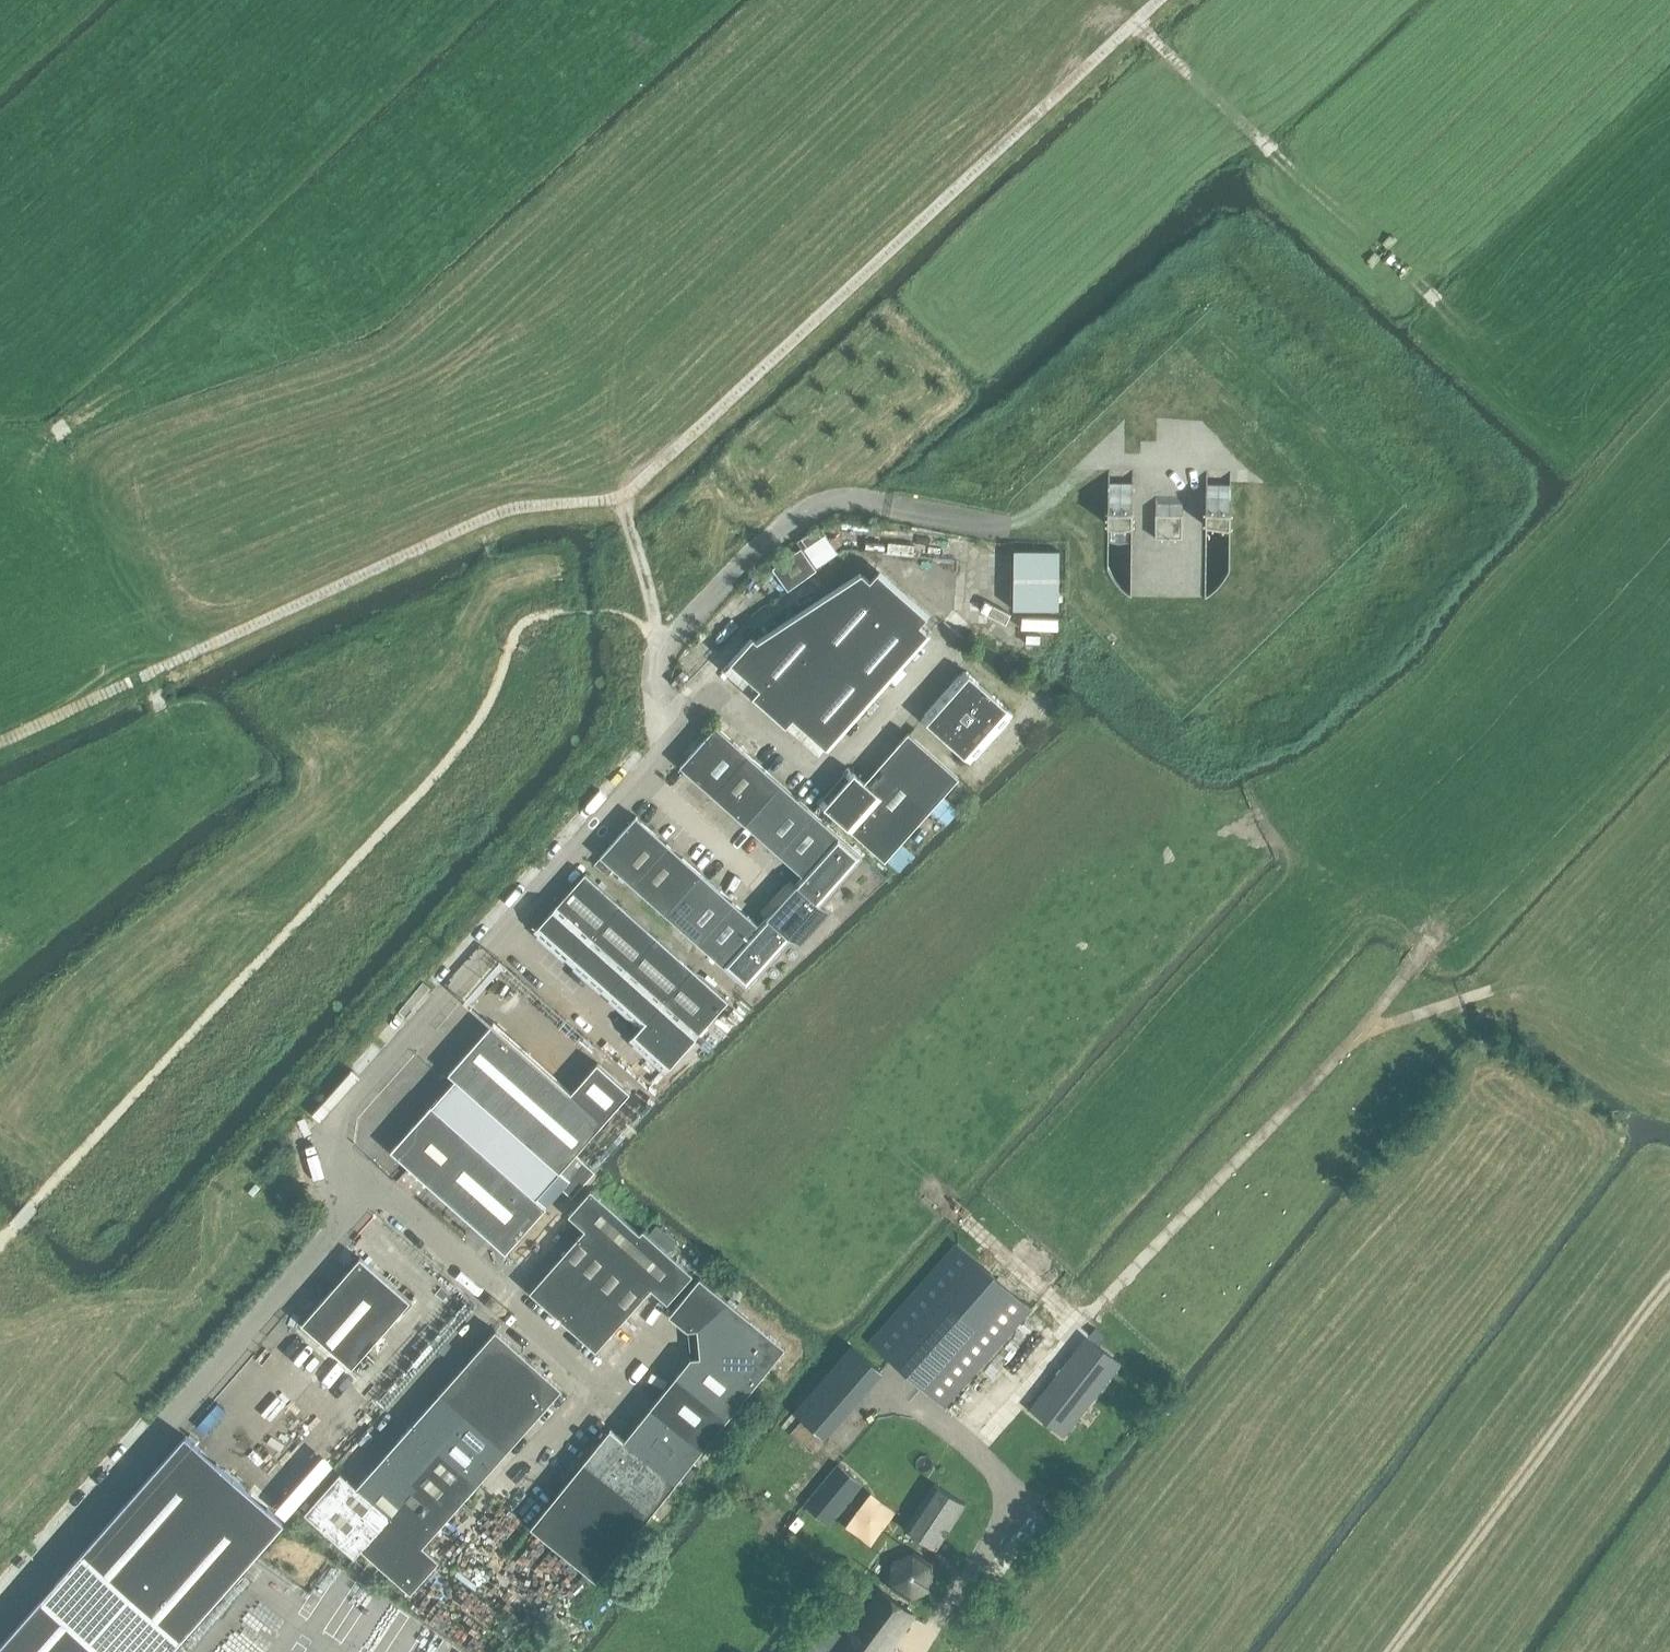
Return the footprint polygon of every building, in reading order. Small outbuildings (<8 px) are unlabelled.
[(1110,524),(1134,524),(1134,483),(1110,482),(1110,524)] [(1207,525),(1231,526),(1232,484),(1208,484),(1207,525)] [(1157,537),(1184,538),(1185,503),(1157,503),(1157,537)] [(820,524),(799,538),(819,568),(839,553),(820,524)] [(801,548),(773,567),(788,590),(816,570),(801,548)] [(1015,609),(1061,610),(1061,550),(1016,550),(1015,609)] [(755,698),(788,727),(795,719),(828,748),(931,633),(922,626),(930,618),(880,574),(873,582),(865,575),(760,643),(756,639),(733,664),(762,690),(755,698)] [(923,720),(972,763),(1015,715),(966,671),(923,720)] [(821,907),(864,858),(717,727),(681,768),(803,876),(759,926),(637,817),(601,858),(748,988),(791,939),(801,948),(831,915),(821,907)] [(818,802),(886,863),(961,780),(910,734),(866,783),(849,768),(818,802)] [(642,1027),(631,1040),(667,1072),(730,1002),(587,874),(536,931),(642,1027)] [(494,1024),(449,1075),(454,1080),(466,1090),(557,1171),(569,1181),(563,1188),(573,1197),(595,1172),(586,1164),(577,1155),(606,1122),(631,1093),(599,1064),(573,1093),(494,1024)] [(454,1080),(431,1106),(465,1136),(535,1197),(557,1171),(466,1090),(454,1080)] [(391,1152),(507,1254),(547,1209),(535,1197),(465,1136),(431,1106),(391,1152)] [(569,1216),(586,1231),(531,1293),(598,1352),(652,1291),(668,1305),(694,1276),(644,1231),(641,1235),(592,1191),(569,1216)] [(871,1344),(944,1408),(1032,1310),(959,1245),(871,1344)] [(303,1324),(352,1368),(411,1302),(361,1258),(303,1324)] [(692,1359),(626,1441),(612,1430),(532,1528),(598,1582),(787,1348),(701,1279),(670,1316),(689,1331),(699,1330),(702,1358),(692,1359)] [(1098,1328),(1093,1334),(1101,1342),(1107,1336),(1098,1328)] [(341,1473),(305,1513),(355,1557),(362,1550),(411,1593),(440,1560),(424,1547),(562,1390),(496,1331),(358,1487),(341,1473)] [(1033,1411),(1063,1435),(1119,1364),(1089,1340),(1033,1411)] [(795,1412),(825,1439),(883,1373),(853,1347),(795,1412)] [(316,1355),(273,1404),(339,1462),(383,1413),(316,1355)] [(285,1523),(187,1437),(0,1648),(0,1651),(171,1651),(285,1523)] [(805,1505),(829,1525),(862,1485),(839,1465),(805,1505)] [(906,1530),(937,1550),(966,1504),(935,1484),(906,1530)] [(834,1651),(888,1651),(916,1615),(882,1589),(847,1637),(832,1626),(820,1642),(834,1651)] [(540,1650),(542,1651),(553,1651),(554,1651),(545,1644),(540,1650)]
